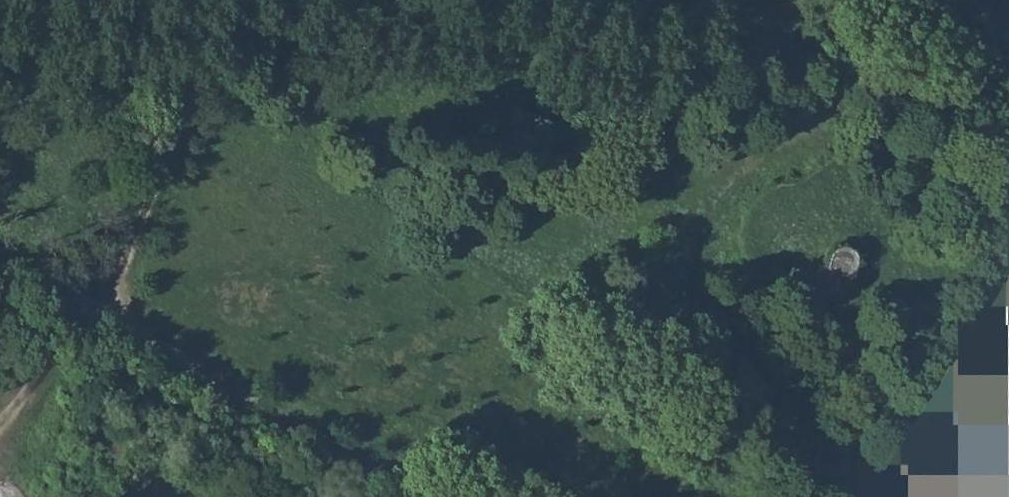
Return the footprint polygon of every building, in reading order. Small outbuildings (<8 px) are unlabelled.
[(837,246),(829,250),(820,256),(817,258),(814,259),(811,259),(808,260),(805,262),(804,265),(802,272),(803,279),(807,284),(813,288),(820,290),(827,288),(831,284),(833,279),(833,273),(835,269),(845,259),(847,256),(847,251),(842,247),(837,246)] [(1008,410),(1008,346),(981,393),(1008,410)]
